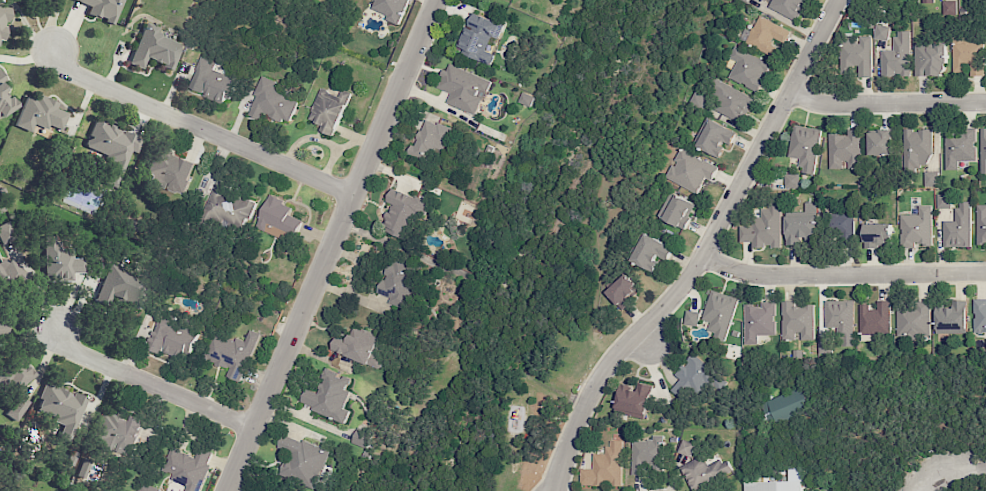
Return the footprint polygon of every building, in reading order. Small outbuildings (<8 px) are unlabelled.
[(73,0),(89,6),(86,14),(114,25),(123,0),(73,0)] [(408,0),(374,0),(371,8),(388,15),(386,19),(398,24),(408,0)] [(797,20),(805,0),(771,0),(768,8),(797,20)] [(957,14),(956,1),(943,1),(943,15),(957,14)] [(2,47),(10,6),(0,4),(0,46),(2,47)] [(491,63),(495,54),(486,51),(491,37),(499,40),(504,24),(471,12),(457,51),(491,63)] [(774,55),(779,43),(783,45),(790,30),(758,16),(746,42),(774,55)] [(889,25),(876,25),(875,39),(889,39),(889,25)] [(172,72),(183,41),(143,26),(129,64),(142,69),(146,58),(163,65),(162,68),(172,72)] [(909,30),(894,31),(894,50),(881,50),(881,76),(910,76),(909,30)] [(871,77),(872,36),(858,36),(858,37),(842,36),(841,73),(850,74),(851,67),(859,67),(859,77),(871,77)] [(982,75),(982,41),(965,41),(965,36),(953,36),(953,72),(968,72),(968,76),(982,75)] [(915,76),(945,75),(945,42),(936,43),(914,44),(915,76)] [(736,61),(728,78),(758,91),(770,63),(734,46),(729,57),(736,61)] [(190,90),(227,102),(235,77),(213,70),(216,61),(200,56),(190,90)] [(451,93),(447,103),(477,115),(491,80),(447,63),(437,88),(451,93)] [(1,84),(6,81),(0,71),(0,116),(15,108),(1,84)] [(289,126),(300,94),(259,78),(253,95),(255,96),(250,111),(289,126)] [(742,124),(755,99),(721,81),(707,106),(742,124)] [(334,136),(351,92),(341,88),(337,97),(319,90),(308,118),(322,124),(320,130),(334,136)] [(15,126),(30,132),(33,124),(47,130),(49,126),(61,131),(68,113),(56,109),(59,102),(29,91),(15,126)] [(518,102),(530,106),(534,96),(522,92),(518,102)] [(689,104),(702,109),(707,97),(694,92),(689,104)] [(450,128),(424,118),(410,154),(436,164),(450,128)] [(730,145),(737,131),(711,119),(698,146),(718,157),(725,142),(730,145)] [(116,188),(130,151),(136,154),(142,138),(94,121),(84,148),(114,159),(104,184),(116,188)] [(816,174),(819,129),(792,127),(789,157),(801,158),(800,173),(816,174)] [(930,128),(904,130),(905,168),(932,166),(930,128)] [(828,134),(829,169),(845,168),(861,168),(860,129),(847,130),(847,134),(828,134)] [(945,170),(958,169),(958,161),(975,161),(975,129),(944,129),(945,170)] [(891,155),(891,131),(869,131),(869,155),(891,155)] [(195,163),(156,147),(146,173),(152,176),(149,182),(166,189),(167,189),(182,195),(195,163)] [(704,177),(712,180),(718,165),(679,149),(667,179),(698,193),(704,177)] [(924,185),(939,185),(939,172),(924,171),(924,185)] [(799,187),(799,173),(785,174),(785,187),(799,187)] [(256,202),(232,193),(234,185),(216,179),(201,222),(211,226),(213,220),(245,231),(256,202)] [(382,229),(406,239),(415,215),(421,217),(428,202),(393,188),(387,202),(392,204),(382,229)] [(686,227),(695,201),(669,193),(660,219),(686,227)] [(937,194),(937,208),(951,208),(950,194),(937,194)] [(289,239),(290,236),(296,238),(303,220),(289,215),(293,204),(267,196),(256,228),(289,239)] [(970,201),(956,202),(956,220),(942,221),(943,247),(971,246),(970,201)] [(786,245),(798,244),(798,240),(817,239),(816,202),(804,202),(804,211),(785,212),(786,245)] [(781,247),(780,205),(761,205),(761,217),(753,217),(753,225),(740,225),(740,242),(752,241),(752,247),(781,247)] [(931,205),(918,205),(918,214),(900,214),(901,248),(915,247),(915,245),(932,244),(931,205)] [(985,245),(985,205),(976,205),(977,245),(985,245)] [(853,213),(832,213),(832,236),(854,236),(853,213)] [(1,243),(15,237),(8,221),(0,225),(0,241),(1,243)] [(864,224),(864,248),(878,248),(878,244),(892,243),(891,223),(864,224)] [(632,262),(654,271),(660,257),(668,261),(674,247),(644,234),(632,262)] [(73,281),(73,273),(84,273),(84,259),(73,259),(73,249),(59,249),(59,235),(44,236),(45,281),(73,281)] [(5,297),(28,277),(10,257),(0,266),(0,291),(5,297)] [(411,261),(381,267),(384,278),(376,279),(379,296),(390,294),(393,308),(419,303),(411,261)] [(139,312),(150,281),(108,266),(97,297),(139,312)] [(622,310),(630,302),(627,298),(639,287),(626,273),(605,292),(622,310)] [(726,338),(738,298),(711,290),(702,319),(710,322),(707,332),(726,338)] [(890,300),(877,301),(877,306),(860,306),(861,335),(890,334),(890,300)] [(966,300),(953,300),(953,305),(936,306),(937,334),(967,333),(966,300)] [(974,300),(973,332),(985,332),(985,300),(974,300)] [(776,334),(775,301),(761,302),(762,305),(744,306),(745,344),(762,344),(761,335),(776,334)] [(814,340),(814,305),(794,305),(794,301),(782,301),(782,340),(799,340),(814,340)] [(854,346),(853,301),(825,301),(825,328),(838,328),(838,346),(854,346)] [(897,338),(930,337),(930,302),(897,302),(897,338)] [(697,326),(700,312),(687,310),(684,323),(697,326)] [(199,331),(159,315),(147,346),(186,362),(199,331)] [(332,349),(380,369),(384,360),(377,357),(385,338),(354,325),(348,340),(338,336),(332,349)] [(259,333),(249,329),(245,341),(236,338),(235,340),(213,332),(203,359),(229,369),(226,376),(241,382),(259,333)] [(818,353),(832,354),(833,339),(819,339),(818,353)] [(676,375),(680,379),(671,390),(683,399),(691,388),(700,394),(717,371),(692,353),(676,375)] [(20,354),(0,370),(0,387),(7,397),(35,374),(20,354)] [(346,422),(350,410),(344,408),(350,391),(347,390),(351,378),(326,369),(317,392),(307,388),(300,405),(346,422)] [(644,418),(653,385),(638,382),(636,388),(621,384),(614,410),(644,418)] [(87,398),(74,393),(73,394),(45,384),(34,412),(64,423),(59,437),(71,441),(87,398)] [(811,412),(804,388),(761,401),(768,425),(811,412)] [(5,414),(16,422),(30,402),(18,394),(5,414)] [(144,420),(130,415),(129,420),(104,411),(95,436),(100,438),(97,447),(113,453),(114,450),(131,456),(144,420)] [(352,443),(367,448),(372,432),(357,428),(352,443)] [(330,451),(284,432),(278,448),(292,454),(290,461),(286,459),(279,474),(314,489),(330,451)] [(633,475),(641,474),(640,465),(663,464),(662,434),(653,435),(653,440),(632,440),(633,475)] [(677,452),(690,457),(695,444),(683,439),(677,452)] [(581,485),(622,486),(623,441),(608,440),(608,453),(594,453),(593,469),(581,468),(581,485)] [(211,465),(208,463),(212,453),(199,447),(195,457),(172,446),(162,469),(173,474),(171,479),(187,486),(185,490),(200,490),(211,465)] [(692,490),(733,472),(727,458),(708,466),(704,456),(681,465),(692,490)] [(90,462),(82,459),(77,475),(84,478),(90,462)] [(746,490),(801,490),(801,481),(746,483),(746,490)] [(160,488),(140,482),(137,490),(159,490),(160,488)]
